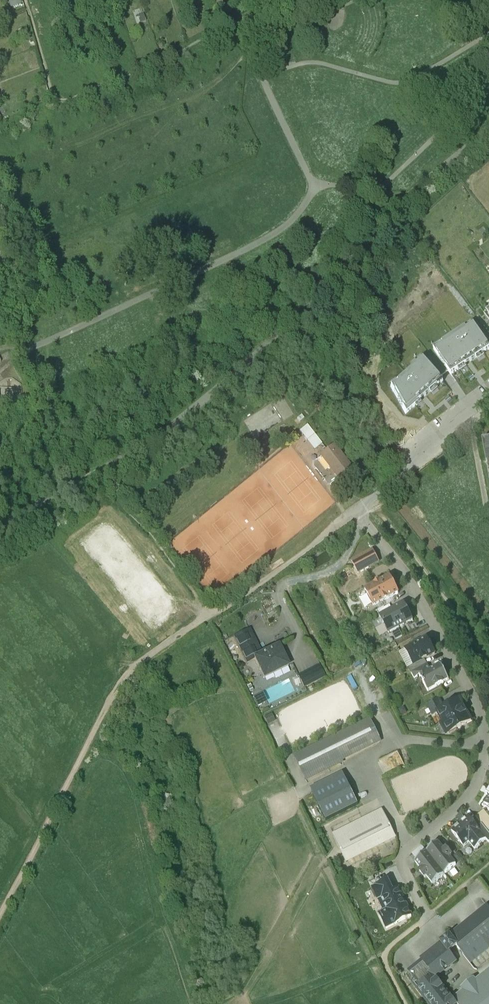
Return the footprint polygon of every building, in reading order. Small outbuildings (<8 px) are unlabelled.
[(12,10),(22,8),(21,0),(10,0),(12,10)] [(433,350),(448,371),(451,375),(456,381),(483,361),(479,355),(488,348),(488,346),(473,323),(457,334),(457,335),(451,340),(450,339),(433,350)] [(401,365),(408,372),(423,359),(440,378),(448,371),(433,350),(450,339),(444,330),(421,346),(401,365)] [(397,339),(405,354),(414,349),(405,334),(397,339)] [(423,410),(448,387),(443,382),(443,381),(440,378),(423,359),(408,372),(409,373),(403,378),(402,378),(390,388),(405,416),(418,404),(423,410)] [(319,442),(303,423),(295,430),(310,449),(319,442)] [(355,473),(331,444),(318,454),(343,484),(355,473)] [(361,553),(351,558),(358,571),(368,565),(361,553)] [(389,575),(380,580),(379,579),(374,582),(374,583),(364,588),(373,604),(398,591),(389,575)] [(379,615),(388,632),(412,619),(406,608),(405,608),(403,604),(404,603),(404,602),(392,608),(379,615)] [(389,603),(376,610),(379,615),(392,608),(389,603)] [(247,662),(254,659),(263,655),(250,628),(234,636),(247,662)] [(427,638),(406,649),(413,664),(424,659),(435,653),(432,648),(433,646),(431,643),(429,643),(427,638)] [(265,654),(263,655),(254,659),(264,679),(288,667),(278,647),(269,652),(265,654)] [(427,664),(424,659),(413,664),(408,667),(411,673),(427,664)] [(301,687),(324,676),(318,663),(295,674),(301,687)] [(427,664),(411,673),(414,678),(419,675),(430,669),(427,664)] [(430,669),(419,675),(427,690),(448,679),(440,664),(430,669)] [(255,707),(264,702),(259,693),(250,698),(255,707)] [(439,698),(427,704),(433,715),(437,712),(444,708),(439,698)] [(444,708),(437,712),(448,733),(471,721),(460,700),(444,708)] [(366,722),(295,758),(305,778),(376,742),(366,722)] [(305,787),(319,819),(357,803),(343,771),(305,787)] [(484,811),(476,817),(482,824),(487,831),(488,830),(488,817),(484,811)] [(382,812),(334,836),(346,861),(394,837),(382,812)] [(468,818),(451,832),(463,846),(469,842),(474,849),(486,839),(477,828),(468,818)] [(482,824),(477,828),(486,839),(488,842),(488,833),(487,831),(482,824)] [(444,850),(438,842),(426,852),(444,874),(456,864),(450,856),(451,855),(446,849),(444,850)] [(422,846),(412,855),(416,860),(426,852),(422,846)] [(416,860),(415,861),(421,869),(419,871),(425,877),(426,875),(432,883),(444,874),(426,852),(416,860)] [(388,881),(373,889),(379,899),(382,897),(393,891),(388,881)] [(393,891),(382,897),(388,909),(379,914),(386,927),(411,914),(406,904),(405,904),(403,901),(404,900),(398,889),(393,891)] [(450,937),(450,936),(441,943),(441,944),(421,960),(422,961),(435,977),(456,961),(449,952),(456,946),(470,964),(488,949),(488,909),(488,907),(450,937)] [(422,961),(405,974),(429,1003),(456,1003),(453,1000),(435,977),(422,961)] [(456,999),(459,1003),(488,1003),(488,974),(479,981),(476,977),(461,989),(464,993),(456,999)]
